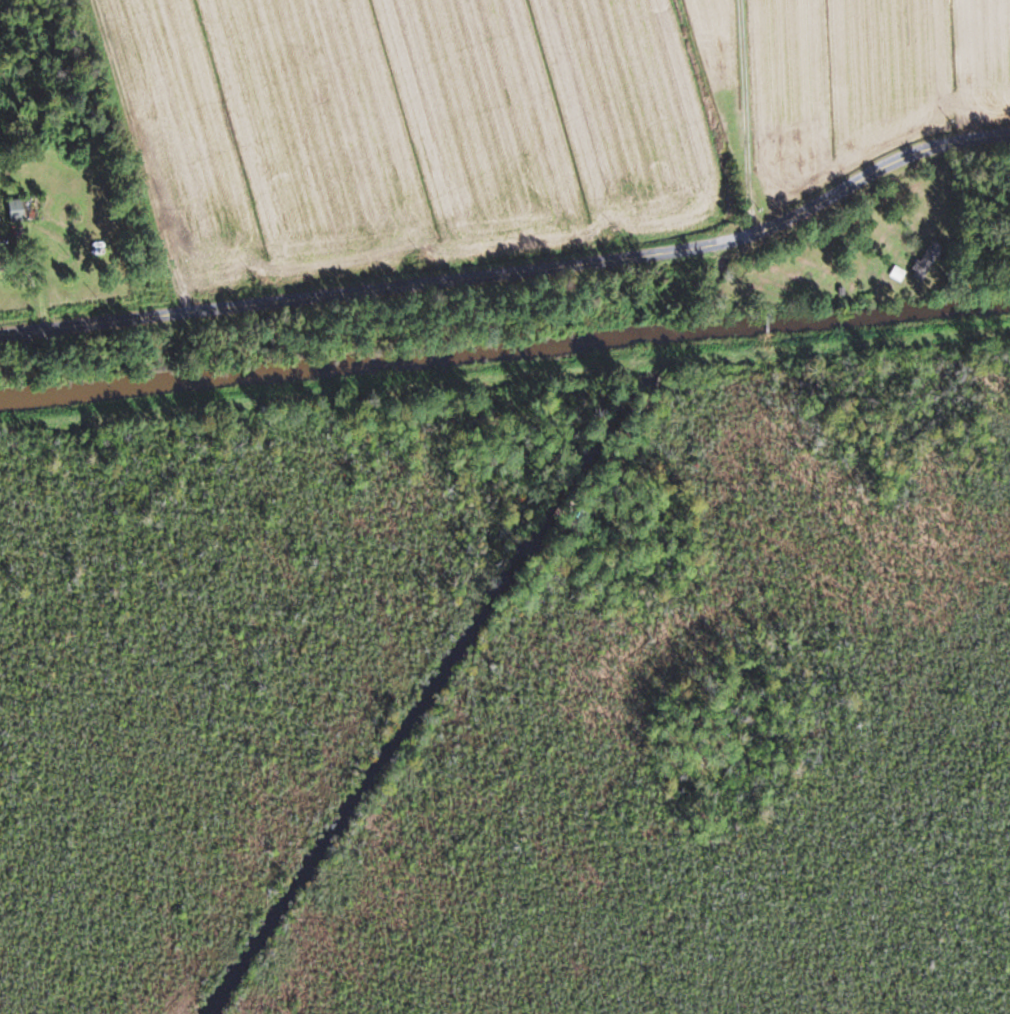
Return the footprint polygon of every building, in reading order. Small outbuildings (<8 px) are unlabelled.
[(34,197),(19,200),(23,220),(37,217),(34,197)] [(922,281),(940,246),(927,239),(909,274),(922,281)]
